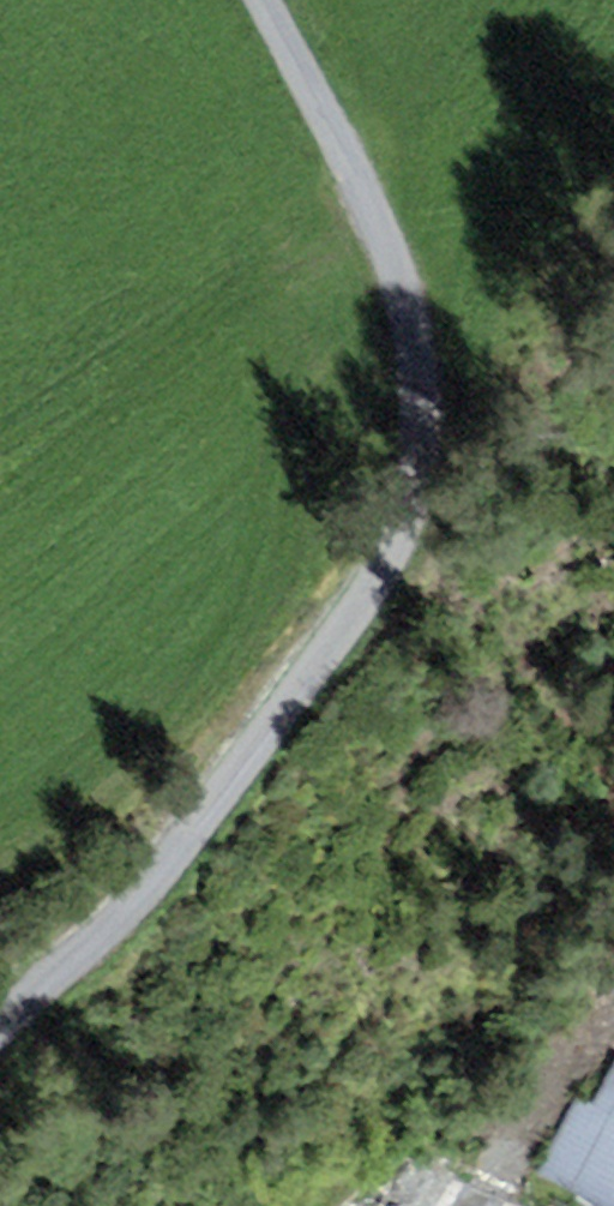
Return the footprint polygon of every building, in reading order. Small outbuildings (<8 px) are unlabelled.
[(551,1170),(613,1205),(613,1056),(551,1170)]
